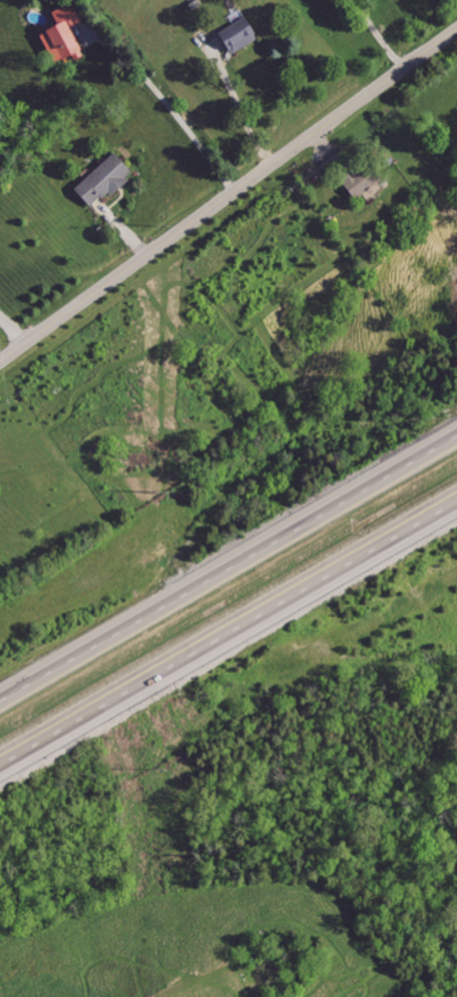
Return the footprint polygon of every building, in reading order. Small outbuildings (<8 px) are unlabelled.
[(66,24),(46,36),(59,58),(67,53),(73,63),(91,53),(75,27),(88,20),(76,1),(58,12),(66,24)] [(258,38),(246,17),(215,34),(228,56),(258,38)] [(78,187),(94,209),(132,180),(130,177),(137,172),(123,153),(78,187)] [(357,199),(376,181),(363,167),(344,186),(357,199)]
